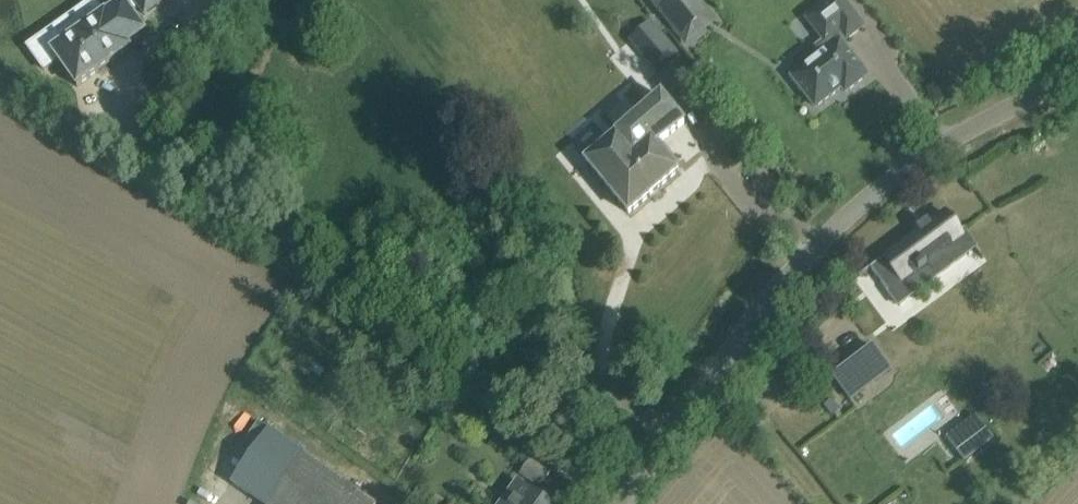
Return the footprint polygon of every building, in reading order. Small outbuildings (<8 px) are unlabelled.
[(29,47),(45,69),(59,59),(78,86),(131,47),(128,44),(145,30),(131,10),(138,5),(144,13),(162,0),(126,0),(124,1),(123,1),(106,14),(105,12),(61,43),(51,31),(29,47)] [(687,43),(715,21),(699,0),(652,0),(687,43)] [(802,88),(816,106),(842,86),(846,91),(867,75),(841,41),(846,37),(847,38),(863,26),(844,0),(830,0),(807,17),(825,40),(816,47),(822,54),(793,76),(793,77),(791,79),(800,90),(802,88)] [(678,53),(651,21),(630,39),(657,70),(678,53)] [(659,94),(584,161),(629,212),(679,169),(657,144),(683,122),(659,94)] [(902,242),(859,274),(860,276),(871,268),(888,290),(898,304),(912,294),(914,293),(905,281),(926,265),(935,277),(936,276),(972,250),(975,247),(980,254),(982,253),(963,229),(962,230),(963,230),(963,231),(961,232),(946,212),(931,223),(928,219),(917,227),(920,231),(903,243),(902,242)] [(870,347),(833,375),(850,398),(890,368),(873,345),(870,347)] [(987,426),(956,446),(965,459),(996,439),(987,426)] [(231,481),(263,503),(269,503),(305,453),(269,427),(231,481)] [(376,503),(305,453),(269,503),(376,503)] [(521,473),(541,488),(551,475),(531,460),(521,473)] [(509,490),(499,503),(552,503),(517,479),(509,490)]
